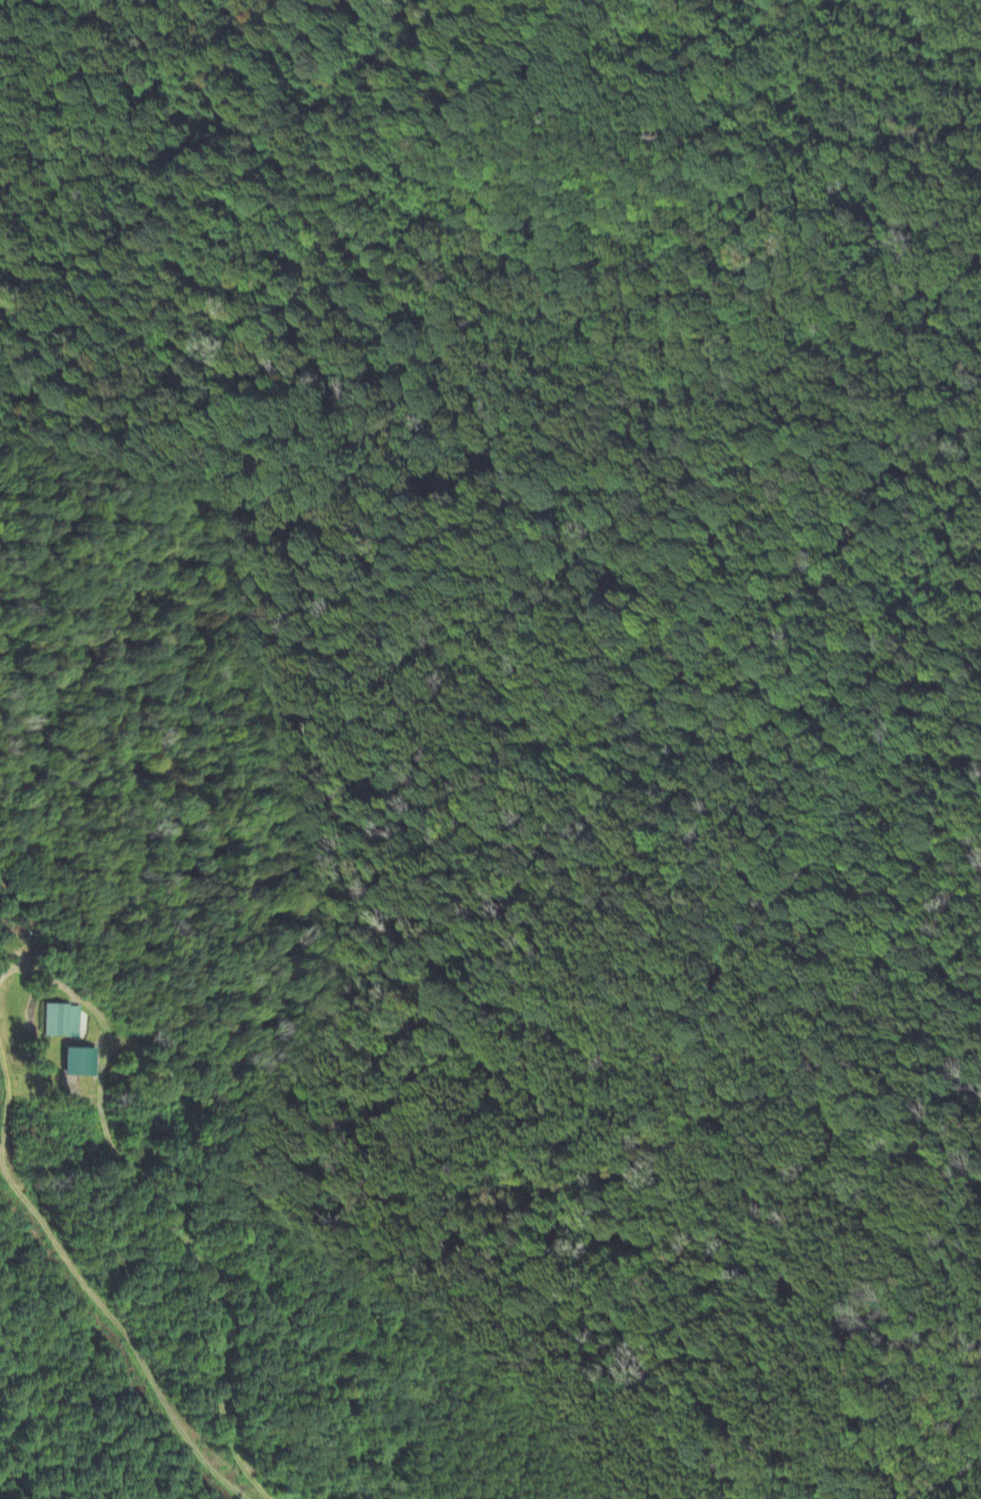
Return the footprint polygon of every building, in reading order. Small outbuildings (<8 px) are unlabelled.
[(43,1036),(80,1037),(81,1005),(44,1005),(43,1036)] [(64,1076),(96,1076),(96,1048),(65,1048),(64,1076)]
